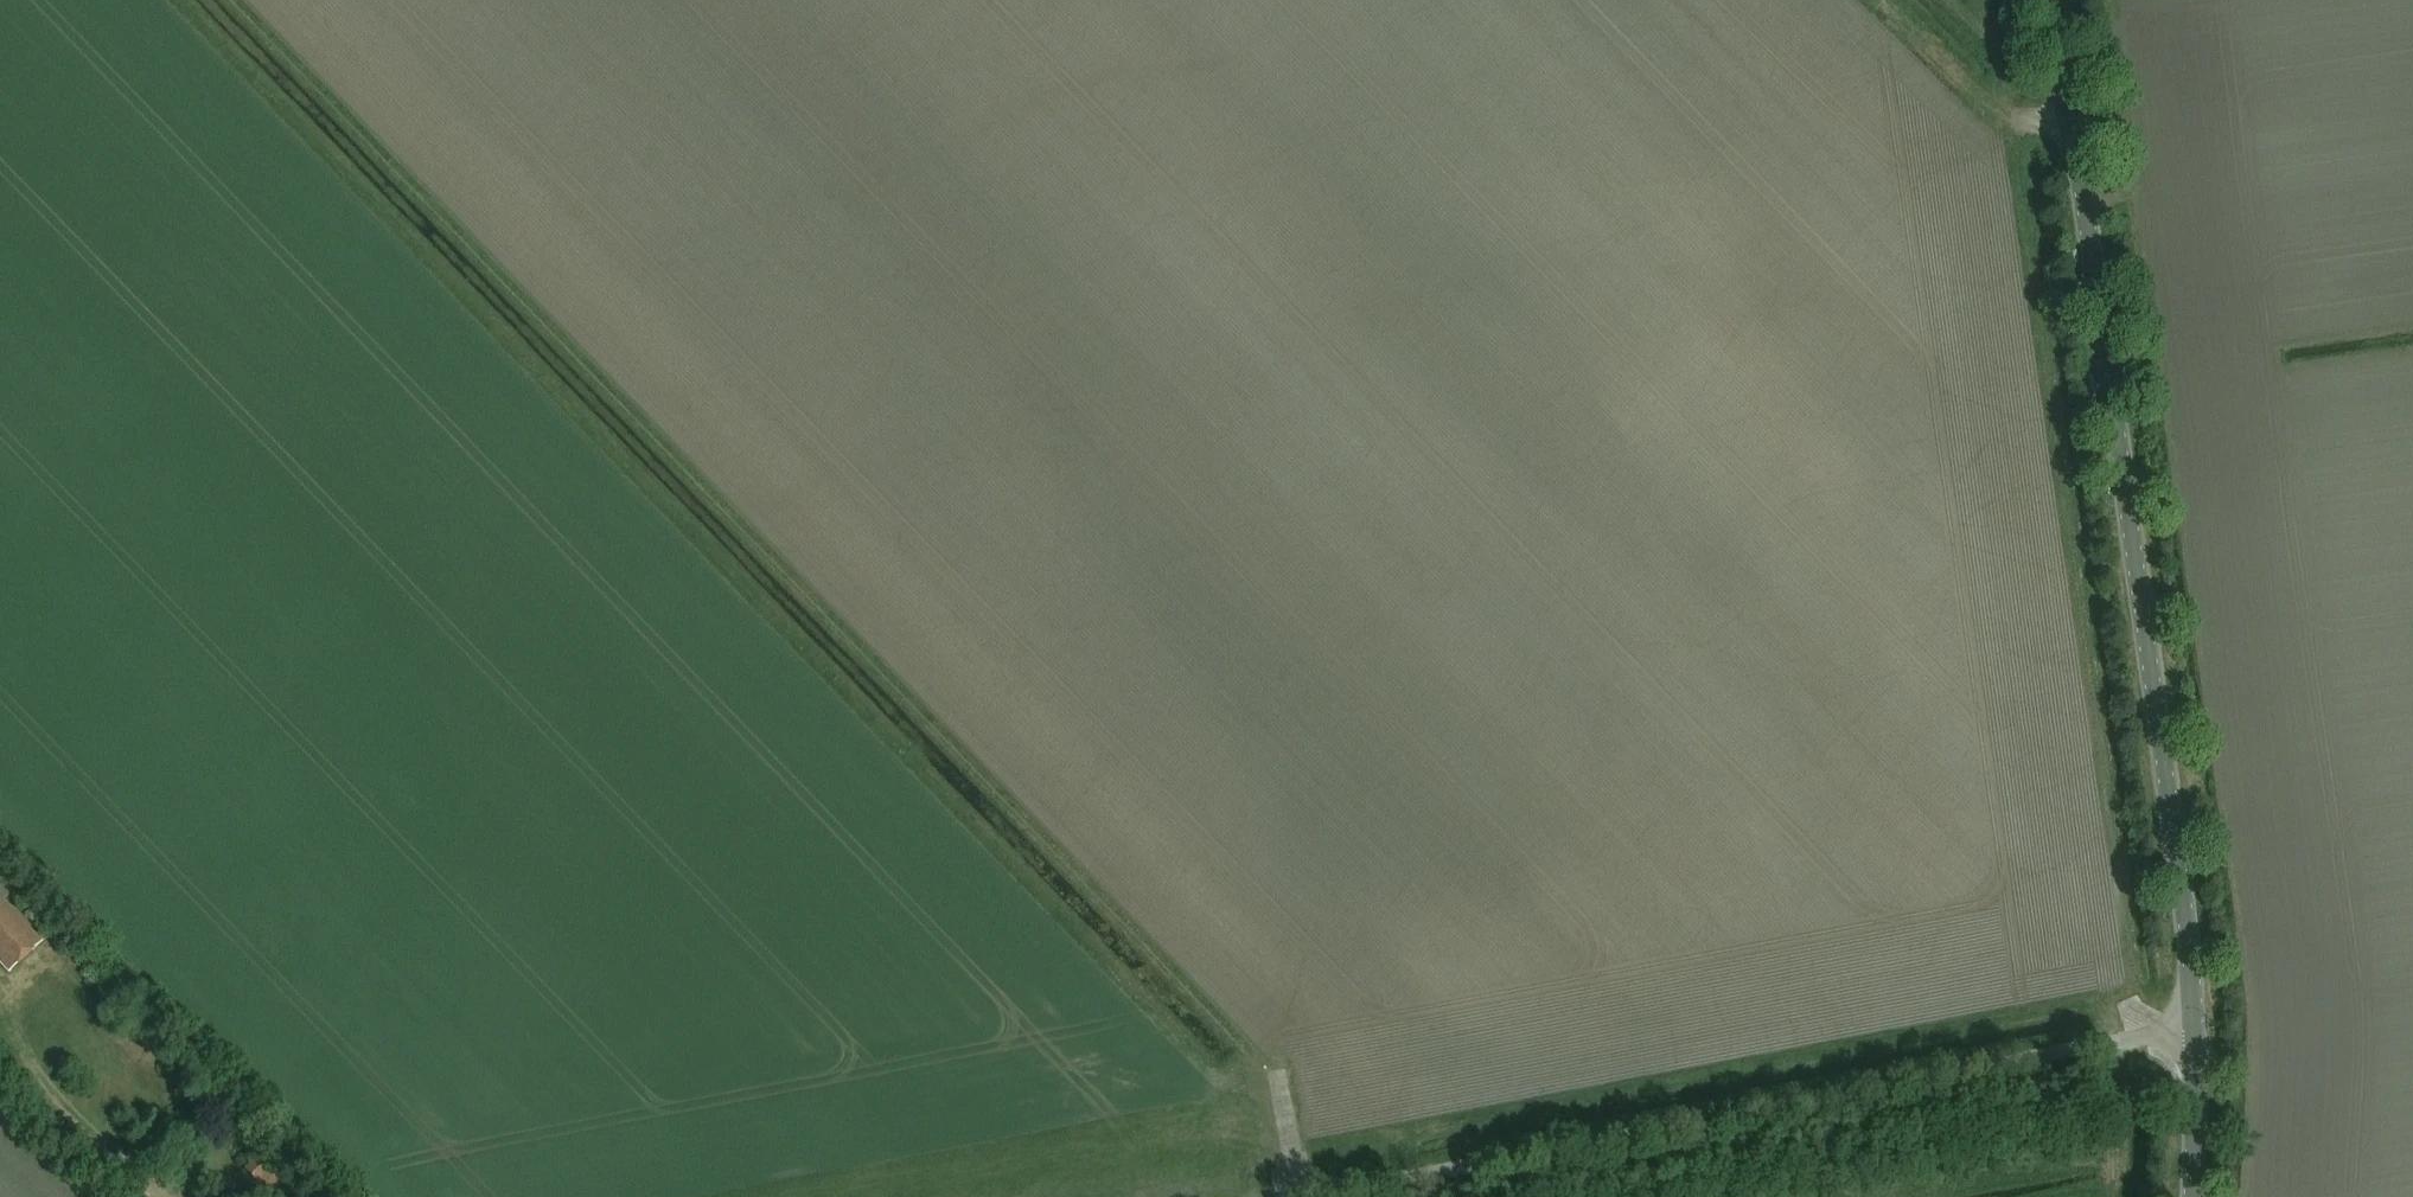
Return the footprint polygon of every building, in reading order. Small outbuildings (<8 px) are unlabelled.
[(42,943),(0,899),(0,964),(9,973),(42,943)] [(282,1179),(260,1155),(243,1171),(257,1185),(261,1181),(270,1190),(282,1179)]
